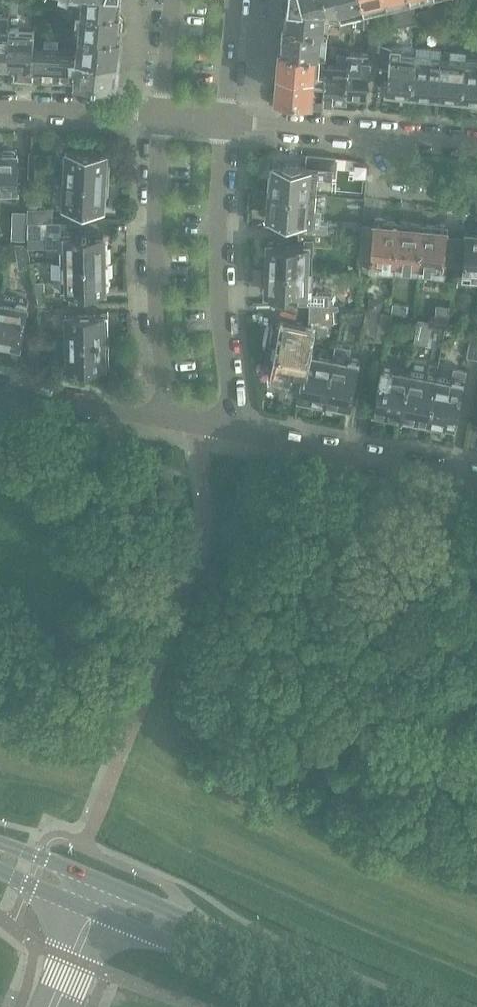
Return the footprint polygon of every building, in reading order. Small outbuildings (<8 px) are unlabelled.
[(286,18),(330,22),(332,8),(343,9),(341,0),(291,0),(290,4),(287,7),(286,18)] [(365,0),(341,0),(343,9),(366,3),(365,0)] [(395,15),(416,10),(414,0),(391,0),(395,15)] [(76,25),(79,25),(122,28),(123,18),(120,14),(121,5),(78,3),(76,25)] [(282,31),(281,43),(328,47),(330,22),(286,18),(285,32),(282,31)] [(79,25),(76,48),(76,49),(120,53),(122,28),(79,25)] [(369,47),(382,48),(384,27),(371,26),(369,47)] [(0,27),(0,64),(9,64),(9,27),(0,27)] [(34,28),(9,27),(9,64),(17,64),(17,72),(34,73),(34,47),(34,28)] [(310,73),(325,75),(326,65),(327,58),(331,56),(331,47),(328,47),(281,43),(279,66),(310,68),(310,73)] [(34,73),(75,74),(76,57),(71,57),(72,47),(34,47),(34,73)] [(76,57),(75,74),(111,75),(112,74),(118,74),(120,53),(76,49),(76,48),(72,47),(71,57),(76,57)] [(416,54),(413,92),(415,92),(415,94),(427,95),(428,93),(438,94),(441,56),(442,50),(416,47),(415,54),(416,54)] [(350,64),(347,94),(364,96),(368,92),(371,52),(351,50),(350,64)] [(416,54),(415,54),(391,52),(387,90),(399,91),(399,93),(411,94),(411,92),(413,92),(416,54)] [(463,97),(466,59),(441,56),(438,94),(448,95),(448,97),(460,98),(460,96),(463,97)] [(463,97),(464,97),(464,99),(476,100),(476,98),(476,60),(466,59),(463,97)] [(326,65),(325,75),(323,94),(323,99),(324,99),(324,98),(342,99),(347,96),(347,94),(350,64),(338,63),(334,65),(326,65)] [(278,91),(323,94),(325,75),(310,73),(310,68),(279,66),(277,91),(278,92),(278,91)] [(18,192),(18,152),(15,152),(13,150),(4,150),(2,152),(0,152),(0,192),(18,192)] [(66,177),(109,179),(110,152),(67,150),(66,177)] [(30,176),(43,176),(44,153),(31,152),(30,176)] [(269,189),(317,194),(318,178),(326,178),(326,179),(332,178),(354,180),(354,169),(333,167),(325,168),(302,166),(302,165),(285,163),(284,164),(274,163),(273,174),(271,174),(269,189)] [(109,179),(66,177),(64,205),(108,207),(109,179)] [(317,194),(269,189),(268,206),(270,206),(269,217),(280,218),(280,219),(298,221),(298,220),(314,221),(317,194)] [(29,209),(29,221),(52,221),(52,208),(29,209)] [(14,237),(25,238),(26,211),(14,210),(14,237)] [(28,234),(29,244),(29,247),(60,247),(61,261),(107,261),(107,233),(63,234),(63,221),(52,221),(29,221),(28,234)] [(371,265),(396,267),(400,224),(399,224),(396,222),(388,221),(385,223),(375,222),(375,225),(362,224),(360,259),(372,260),(371,265)] [(400,224),(396,267),(420,270),(424,226),(423,226),(420,224),(412,223),(409,224),(400,224)] [(424,226),(420,270),(427,270),(444,272),(445,264),(455,265),(457,237),(447,237),(448,228),(438,227),(436,225),(427,224),(425,226),(424,226)] [(476,274),(476,230),(475,231),(467,230),(466,238),(457,237),(455,265),(464,266),(463,273),(476,274)] [(268,267),(308,269),(309,253),(313,253),(314,245),(332,245),(332,234),(308,233),(308,243),(269,241),(268,267)] [(32,268),(29,247),(29,244),(15,244),(19,270),(32,268)] [(107,261),(61,261),(61,290),(105,289),(105,279),(108,279),(107,261)] [(305,304),(310,304),(329,306),(330,294),(311,293),(312,284),(319,284),(320,269),(308,269),(268,267),(267,292),(306,294),(305,304)] [(0,308),(0,342),(10,344),(10,342),(20,344),(28,301),(2,296),(0,308)] [(329,306),(310,304),(309,328),(315,328),(315,324),(341,321),(339,306),(329,306)] [(364,338),(375,340),(380,312),(369,310),(364,338)] [(67,315),(67,340),(109,339),(109,312),(107,312),(108,313),(65,314),(65,315),(67,315)] [(290,382),(300,384),(307,353),(311,331),(309,330),(284,325),(283,328),(274,326),(270,343),(280,345),(276,369),(278,370),(278,372),(289,374),(290,372),(292,373),(290,382)] [(476,358),(476,330),(472,329),(468,356),(476,358)] [(41,348),(49,350),(52,339),(32,334),(27,357),(39,360),(41,348)] [(109,339),(67,340),(68,364),(67,364),(67,366),(108,365),(109,366),(110,366),(109,339)] [(307,353),(300,384),(299,394),(308,396),(308,400),(325,403),(333,358),(307,353)] [(333,358),(325,403),(341,406),(342,402),(352,404),(360,358),(349,356),(348,361),(333,358)] [(384,414),(401,417),(410,372),(392,369),(393,364),(383,362),(374,408),(385,410),(384,414)] [(437,377),(429,422),(455,427),(465,377),(467,378),(468,370),(456,368),(453,380),(437,377)] [(427,422),(429,422),(437,377),(410,372),(401,417),(417,420),(418,417),(427,418),(427,422)]
